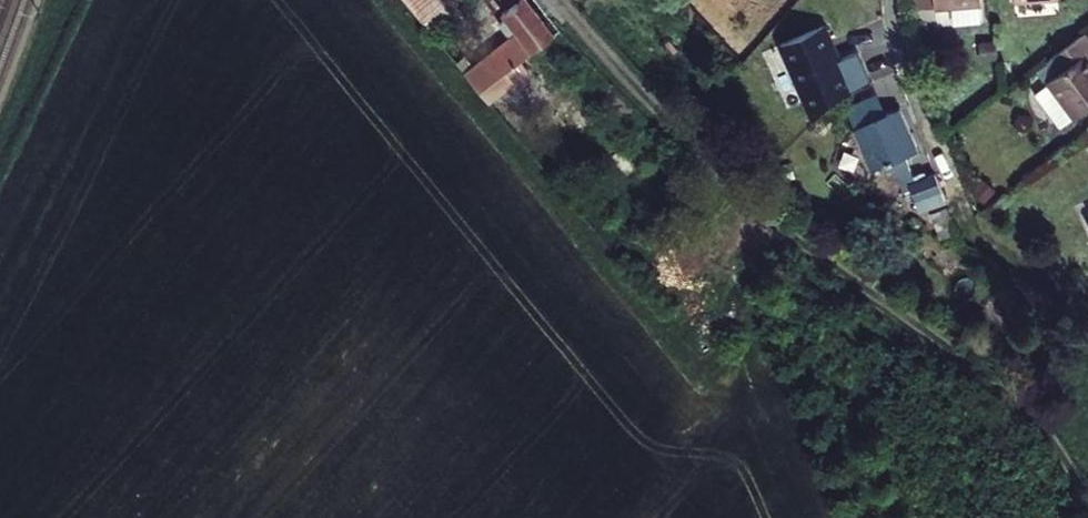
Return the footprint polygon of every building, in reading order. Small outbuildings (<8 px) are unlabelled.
[(422,25),(441,9),(434,0),(402,0),(422,25)] [(458,68),(494,111),(509,98),(537,75),(529,67),(562,39),(529,0),(496,0),(505,12),(498,18),(502,23),(495,30),(506,43),(470,73),(463,65),(458,68)] [(872,55),(858,23),(839,31),(826,0),(817,0),(780,16),(813,94),(833,71),(872,55)] [(916,8),(975,6),(975,0),(916,0),(916,8)] [(1037,59),(1047,72),(1036,81),(1064,118),(1087,100),(1087,51),(1073,32),(1037,59)] [(537,75),(509,98),(532,125),(559,102),(537,75)] [(840,103),(858,165),(885,158),(897,202),(932,192),(922,163),(895,171),(891,156),(902,153),(889,112),(867,118),(862,97),(840,103)] [(1078,220),(1087,241),(1087,215),(1078,220)]
